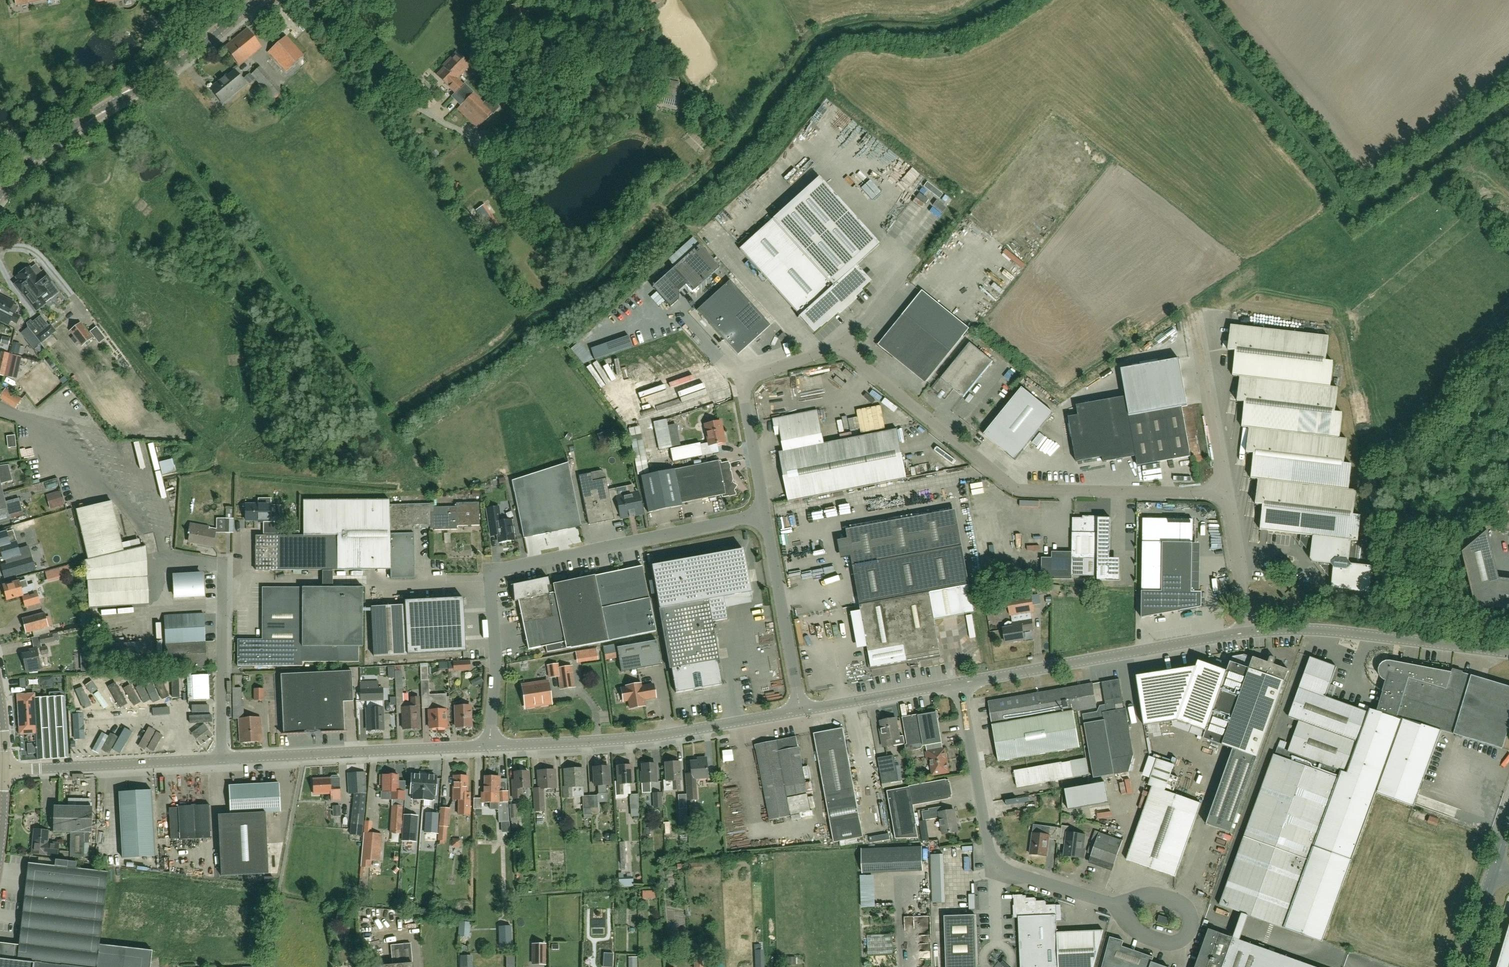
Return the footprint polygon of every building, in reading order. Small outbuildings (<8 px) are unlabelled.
[(247,29),(225,47),(240,65),(262,47),(247,29)] [(269,52),(287,72),(304,56),(286,37),(269,52)] [(445,69),(438,76),(455,93),(454,95),(463,104),(464,102),(484,122),(493,112),(464,84),(457,78),(469,65),(457,53),(444,67),(445,69)] [(269,93),(278,85),(258,63),(249,71),(269,93)] [(227,76),(211,89),(222,103),(246,84),(235,71),(228,77),(227,76)] [(663,85),(659,103),(677,107),(681,89),(678,88),(679,83),(670,81),(669,86),(663,85)] [(879,245),(818,178),(739,249),(800,317),(802,315),(814,328),(820,323),(820,324),(826,318),(827,319),(837,309),(839,311),(851,299),(850,298),(857,292),(856,290),(865,282),(853,268),(879,245)] [(915,188),(894,217),(901,222),(924,192),(932,198),(937,192),(919,179),(914,187),(915,188)] [(474,207),(470,209),(467,211),(473,220),(479,216),(492,234),(499,229),(483,205),(477,209),(476,207),(492,197),(486,187),(468,199),(470,202),(474,207)] [(674,267),(674,268),(664,276),(678,292),(685,286),(692,293),(694,291),(718,270),(720,268),(700,245),(694,238),(668,261),(674,267)] [(1005,264),(1015,251),(1010,247),(1000,260),(1005,264)] [(16,277),(20,282),(16,285),(23,294),(23,293),(36,310),(45,303),(59,292),(51,282),(51,281),(44,272),(37,277),(29,267),(16,277)] [(770,326),(734,285),(729,280),(696,311),(737,356),(770,326)] [(11,309),(14,303),(2,296),(1,299),(0,298),(0,322),(8,326),(11,321),(17,324),(20,317),(15,314),(17,312),(11,309)] [(904,315),(898,323),(880,345),(925,382),(950,352),(904,315)] [(51,325),(49,327),(47,328),(39,319),(41,317),(41,316),(31,324),(30,322),(27,324),(28,328),(41,344),(56,332),(51,325)] [(80,324),(71,331),(82,346),(92,338),(80,324)] [(93,324),(87,329),(95,342),(102,338),(93,324)] [(1338,388),(1331,387),(1334,362),(1326,361),(1329,337),(1231,325),(1229,350),(1236,351),(1233,376),(1240,377),(1237,402),(1245,403),(1242,427),(1249,428),(1247,453),(1254,454),(1251,479),(1259,480),(1256,505),(1263,506),(1260,530),(1301,535),(1300,541),(1328,577),(1333,578),(1331,589),(1332,589),(1369,594),(1370,593),(1372,568),(1372,567),(1368,567),(1369,563),(1372,563),(1367,540),(1358,541),(1361,517),(1354,516),(1356,491),(1349,490),(1352,465),(1344,464),(1347,440),(1340,439),(1343,414),(1335,413),(1338,388)] [(690,329),(680,335),(685,344),(695,337),(690,329)] [(786,337),(783,333),(778,338),(781,342),(786,337)] [(11,339),(10,338),(2,336),(1,343),(9,346),(11,339)] [(694,343),(701,350),(706,346),(699,339),(694,343)] [(970,344),(933,389),(945,398),(953,389),(964,398),(993,362),(970,344)] [(682,351),(680,357),(690,361),(692,356),(682,351)] [(10,354),(1,352),(0,358),(0,359),(8,361),(10,354)] [(18,356),(10,354),(8,361),(5,377),(17,379),(22,356),(18,356)] [(639,360),(641,370),(652,368),(650,358),(639,360)] [(8,361),(0,359),(0,376),(5,377),(8,361)] [(670,359),(665,368),(677,375),(682,365),(670,359)] [(626,362),(627,372),(632,372),(638,372),(637,361),(626,362)] [(1005,377),(1012,369),(1006,365),(1000,374),(1005,377)] [(6,388),(1,396),(0,397),(0,399),(13,408),(15,409),(16,409),(22,400),(22,399),(6,388)] [(984,435),(1015,461),(1054,414),(1022,388),(984,435)] [(646,392),(649,414),(661,412),(658,391),(646,392)] [(607,396),(623,419),(628,415),(612,393),(607,396)] [(667,394),(667,407),(678,407),(678,394),(667,394)] [(1138,467),(1191,457),(1182,407),(1130,417),(1126,397),(1077,406),(1078,416),(1069,418),(1076,463),(1103,458),(1104,463),(1136,457),(1138,467)] [(824,445),(824,444),(817,411),(773,420),(775,431),(780,430),(784,452),(809,448),(824,445)] [(656,450),(670,448),(665,419),(652,421),(656,450)] [(702,456),(712,454),(710,445),(724,442),(720,421),(704,424),(707,443),(700,444),(702,456)] [(626,424),(627,432),(639,430),(638,422),(626,424)] [(809,448),(818,496),(907,479),(897,430),(824,444),(824,445),(809,448)] [(680,445),(678,435),(670,437),(672,447),(680,445)] [(628,438),(635,470),(647,467),(640,436),(628,438)] [(702,456),(700,444),(699,443),(670,449),(672,462),(702,456)] [(941,446),(939,451),(949,455),(951,450),(941,446)] [(788,502),(818,496),(809,448),(784,452),(779,453),(788,502)] [(159,459),(161,476),(172,475),(170,458),(159,459)] [(681,506),(680,503),(721,495),(722,498),(735,495),(728,461),(718,463),(718,460),(673,469),(673,470),(641,476),(648,513),(681,506)] [(514,492),(523,538),(581,527),(568,463),(512,481),(514,492)] [(12,481),(8,465),(0,466),(0,484),(12,481)] [(613,498),(611,490),(608,490),(605,479),(606,479),(605,475),(605,474),(601,471),(578,476),(588,525),(613,520),(612,514),(616,513),(613,498)] [(613,498),(616,513),(619,512),(621,518),(635,515),(642,514),(640,508),(637,493),(635,493),(633,486),(633,484),(625,486),(626,487),(627,495),(616,497),(613,498)] [(12,500),(4,502),(2,493),(0,494),(0,511),(3,510),(5,517),(23,512),(19,498),(12,500)] [(50,498),(53,505),(63,501),(60,494),(50,498)] [(278,505),(271,505),(271,498),(258,498),(258,505),(245,505),(245,520),(258,520),(258,522),(278,522),(278,505)] [(388,505),(388,500),(303,500),(303,536),(275,536),(275,561),(270,561),(270,570),(390,570),(389,534),(389,528),(388,505)] [(123,550),(123,552),(85,561),(87,580),(148,576),(146,546),(141,547),(139,539),(121,543),(111,502),(77,510),(88,558),(123,550)] [(430,518),(430,527),(434,527),(434,530),(457,530),(457,526),(479,526),(479,503),(456,504),(456,507),(434,508),(433,503),(433,504),(433,514),(425,514),(425,518),(430,518)] [(413,528),(430,527),(430,518),(425,518),(425,514),(433,514),(433,504),(388,505),(389,528),(413,528)] [(498,507),(487,509),(491,536),(498,535),(499,542),(514,540),(511,520),(505,521),(505,520),(503,518),(500,519),(498,507)] [(853,566),(871,668),(941,655),(934,620),(964,615),(946,512),(847,529),(848,539),(838,541),(842,559),(851,557),(853,566)] [(1110,581),(1111,519),(1073,518),(1073,558),(1042,558),(1042,579),(1072,579),(1072,576),(1098,576),(1098,580),(1110,581)] [(1202,593),(1192,593),(1193,520),(1143,519),(1142,592),(1142,618),(1152,617),(1152,614),(1181,609),(1181,611),(1202,608),(1202,593)] [(189,524),(187,534),(189,535),(188,541),(212,546),(214,532),(208,531),(208,527),(189,524)] [(1499,578),(1487,530),(1461,552),(1475,605),(1508,610),(1508,580),(1499,578)] [(16,540),(14,531),(0,534),(0,547),(0,546),(4,560),(20,556),(19,552),(23,551),(22,545),(18,546),(16,540)] [(413,533),(389,534),(390,570),(390,579),(414,578),(413,533)] [(275,536),(255,536),(255,570),(270,570),(270,561),(275,561),(275,536)] [(752,593),(744,549),(651,565),(670,669),(671,668),(676,692),(721,684),(717,660),(719,660),(712,622),(727,619),(723,598),(752,593)] [(35,571),(31,557),(12,562),(16,576),(35,571)] [(61,573),(58,565),(37,571),(39,579),(61,573)] [(514,602),(518,601),(523,624),(521,624),(523,633),(525,632),(528,650),(541,647),(542,648),(546,647),(547,653),(608,641),(656,631),(649,598),(643,566),(550,586),(548,578),(513,585),(514,602)] [(363,587),(333,587),(333,571),(322,571),(322,587),(262,588),(262,640),(238,640),(238,666),(303,666),(303,661),(358,661),(358,646),(362,646),(363,587)] [(202,575),(174,576),(175,597),(203,596),(202,575)] [(96,580),(96,581),(88,581),(90,608),(149,604),(148,578),(116,580),(116,579),(96,580)] [(37,591),(36,591),(34,584),(28,586),(26,579),(19,581),(4,585),(8,600),(22,596),(25,608),(41,604),(37,591)] [(1010,616),(1034,612),(1033,605),(1039,603),(1038,595),(1032,596),(1031,595),(1008,599),(1010,616)] [(373,656),(407,655),(466,652),(463,598),(404,601),(405,605),(370,607),(373,656)] [(48,626),(45,617),(44,613),(23,619),(27,632),(32,630),(48,626)] [(214,642),(205,642),(204,614),(164,616),(167,668),(206,666),(215,665),(214,642)] [(1032,620),(1013,623),(1012,622),(1008,621),(1005,624),(1004,627),(1006,629),(1004,629),(1006,643),(1024,640),(1023,632),(1033,630),(1032,620)] [(50,634),(39,636),(41,645),(54,642),(52,633),(50,634)] [(661,665),(656,641),(617,648),(621,672),(661,665)] [(141,642),(101,645),(102,661),(142,659),(141,642)] [(47,647),(34,649),(30,650),(30,653),(23,655),(26,672),(41,669),(39,655),(48,654),(47,647)] [(1256,659),(1244,655),(1233,657),(1227,671),(1199,661),(1196,667),(1137,676),(1144,726),(1177,721),(1206,731),(1203,738),(1234,749),(1207,824),(1231,833),(1289,671),(1287,670),(1274,666),(1276,660),(1275,659),(1272,658),(1270,659),(1270,658),(1268,664),(1256,659)] [(1299,722),(1288,751),(1278,747),(1275,755),(1274,755),(1219,906),(1244,914),(1238,929),(1235,939),(1242,941),(1245,932),(1250,917),(1283,928),(1322,942),(1322,941),(1376,793),(1414,806),(1440,733),(1441,730),(1378,711),(1371,709),(1369,713),(1326,697),(1337,667),(1336,667),(1310,658),(1289,718),(1299,722)] [(453,662),(448,663),(449,671),(454,671),(471,670),(470,661),(453,662)] [(1384,692),(1378,711),(1441,730),(1502,749),(1508,727),(1508,687),(1453,671),(1451,674),(1402,665),(1402,666),(1398,664),(1391,661),(1386,661),(1383,663),(1380,665),(1379,669),(1379,673),(1380,677),(1383,680),(1388,682),(1385,692),(1384,692)] [(429,695),(428,681),(427,664),(420,664),(421,675),(421,681),(422,698),(429,698),(429,708),(430,729),(447,728),(446,711),(447,711),(446,701),(446,694),(429,695)] [(571,667),(559,669),(558,664),(547,665),(549,678),(559,677),(561,689),(575,687),(571,667)] [(844,667),(845,675),(861,673),(860,665),(844,667)] [(344,732),(343,702),(353,701),(351,671),(281,674),(283,734),(304,734),(304,731),(323,730),(323,733),(344,732)] [(753,678),(754,688),(767,686),(766,681),(761,682),(760,677),(753,678)] [(641,684),(638,685),(637,682),(634,680),(630,681),(628,684),(628,687),(620,688),(623,703),(629,701),(631,709),(645,707),(643,700),(656,698),(653,685),(641,687),(641,684)] [(1126,709),(1124,709),(1119,680),(1101,683),(1105,705),(1100,706),(1097,712),(1083,714),(1094,779),(1129,772),(1134,756),(1126,709)] [(382,688),(379,689),(379,681),(360,682),(360,689),(361,701),(383,701),(382,688)] [(522,686),(526,708),(551,704),(548,682),(522,686)] [(989,702),(993,726),(999,762),(1080,748),(1074,712),(1097,708),(1093,684),(989,702)] [(233,719),(238,719),(240,743),(262,741),(260,718),(244,718),(244,701),(242,701),(242,688),(233,688),(233,719)] [(254,701),(264,701),(264,689),(254,689),(254,701)] [(61,692),(49,693),(49,697),(35,698),(34,694),(18,695),(20,734),(36,733),(36,744),(27,744),(28,754),(37,753),(37,759),(68,758),(65,707),(64,696),(61,696),(61,692)] [(419,708),(418,698),(418,697),(411,697),(411,699),(411,702),(411,707),(403,707),(402,707),(403,714),(403,730),(418,729),(417,708),(419,708)] [(471,728),(471,707),(456,707),(456,728),(471,728)] [(383,730),(382,709),(367,709),(367,731),(383,730)] [(926,746),(938,744),(942,743),(936,713),(918,716),(918,715),(902,718),(907,745),(905,745),(906,751),(908,751),(926,748),(926,746)] [(904,737),(900,738),(897,719),(889,720),(887,718),(883,718),(882,721),(881,722),(883,734),(881,734),(884,747),(894,746),(894,745),(905,743),(904,737)] [(856,798),(843,728),(814,734),(827,804),(834,842),(864,837),(856,798)] [(756,745),(771,820),(791,816),(787,796),(807,792),(797,737),(777,740),(777,741),(756,745)] [(945,750),(940,751),(938,744),(926,746),(926,748),(927,753),(925,754),(927,761),(931,760),(933,775),(949,772),(945,750)] [(900,766),(896,767),(894,756),(878,759),(883,784),(903,780),(900,766)] [(695,779),(708,778),(706,758),(698,759),(698,761),(691,762),(692,773),(686,774),(688,801),(696,800),(695,779)] [(1201,803),(1166,791),(1174,765),(1157,759),(1148,785),(1152,787),(1127,859),(1176,877),(1201,803)] [(680,780),(679,763),(666,763),(667,781),(672,781),(672,790),(679,789),(679,780),(680,780)] [(1017,787),(1064,779),(1062,763),(1014,771),(1017,787)] [(650,782),(657,782),(656,764),(643,765),(643,773),(641,773),(642,783),(643,793),(650,792),(650,782)] [(618,766),(618,781),(615,781),(615,799),(626,799),(628,796),(627,794),(631,794),(630,784),(633,784),(632,766),(618,766)] [(610,785),(609,767),(594,768),(595,786),(599,786),(599,793),(607,793),(606,785),(610,785)] [(572,796),(572,787),(583,787),(585,787),(584,768),(563,768),(564,786),(562,786),(562,797),(572,796)] [(543,789),(556,788),(555,769),(536,770),(537,787),(532,788),(533,812),(544,811),(543,789)] [(349,794),(355,794),(351,835),(362,836),(366,793),(365,772),(347,773),(349,794)] [(521,788),(529,788),(528,772),(515,773),(515,780),(512,780),(514,798),(522,798),(521,788)] [(392,799),(403,800),(404,800),(404,792),(405,792),(405,782),(398,782),(398,775),(386,775),(382,775),(380,777),(380,781),(382,783),(382,785),(383,785),(383,792),(393,792),(392,799)] [(424,802),(425,776),(420,775),(420,777),(413,777),(412,795),(413,795),(413,801),(424,802)] [(340,794),(340,779),(339,779),(339,777),(338,776),(332,776),(331,778),(331,779),(313,780),(314,794),(331,793),(331,794),(340,794)] [(425,776),(424,802),(435,802),(435,796),(436,796),(437,778),(429,778),(429,776),(425,776)] [(453,794),(452,801),(457,801),(457,815),(470,815),(471,793),(468,793),(468,776),(453,776),(453,794)] [(474,799),(474,809),(482,809),(482,803),(490,803),(490,810),(498,810),(499,822),(509,822),(508,802),(507,791),(500,792),(500,782),(498,782),(498,777),(485,777),(485,794),(482,794),(482,799),(474,799)] [(949,781),(887,791),(896,839),(918,838),(913,806),(952,798),(949,781)] [(1186,793),(1194,795),(1198,784),(1190,782),(1186,793)] [(280,783),(229,786),(231,820),(219,820),(222,876),(270,873),(267,813),(282,812),(280,783)] [(1069,810),(1109,803),(1105,783),(1065,790),(1069,810)] [(155,856),(152,791),(119,793),(122,858),(155,856)] [(1032,791),(996,795),(997,807),(1033,802),(1032,791)] [(653,793),(653,809),(663,808),(662,792),(653,793)] [(631,817),(639,816),(638,809),(639,809),(638,794),(630,795),(630,809),(631,809),(631,815),(631,817)] [(811,811),(807,794),(788,798),(793,820),(802,818),(801,813),(811,811)] [(590,796),(591,815),(599,815),(597,795),(590,796)] [(678,795),(679,809),(679,824),(688,824),(687,809),(686,795),(678,795)] [(591,815),(590,796),(582,796),(584,816),(591,815)] [(510,818),(518,818),(517,804),(509,805),(510,818)] [(179,840),(212,838),(210,805),(178,807),(169,808),(171,840),(179,839),(179,840)] [(89,855),(89,833),(91,833),(92,807),(55,806),(54,832),(70,833),(69,857),(84,858),(84,855),(89,855)] [(402,822),(402,807),(391,806),(390,821),(391,821),(390,832),(401,833),(401,822),(402,822)] [(1406,817),(1416,820),(1420,809),(1410,806),(1406,817)] [(946,807),(929,809),(929,811),(922,812),(923,820),(931,819),(941,818),(943,834),(958,832),(955,811),(947,812),(946,807)] [(439,827),(448,827),(450,808),(440,808),(439,827)] [(698,808),(689,808),(690,823),(699,823),(698,808)] [(438,834),(439,813),(425,812),(424,833),(426,833),(425,842),(436,843),(437,834),(438,834)] [(1432,820),(1433,814),(1426,812),(1424,819),(1432,820)] [(415,841),(417,816),(404,815),(402,840),(415,841)] [(1033,834),(1030,854),(1047,856),(1049,839),(1057,840),(1058,828),(1046,826),(1045,835),(1033,834)] [(1066,845),(1065,856),(1084,858),(1085,850),(1081,850),(1081,844),(1084,845),(1085,836),(1069,834),(1070,827),(1062,826),(1060,844),(1066,845)] [(48,843),(49,832),(35,830),(33,854),(57,857),(58,845),(48,843)] [(1123,842),(1104,835),(1105,832),(1100,830),(1096,831),(1088,853),(1092,855),(1089,863),(1112,871),(1123,842)] [(370,833),(364,833),(362,859),(379,861),(381,834),(370,833)] [(447,835),(448,846),(456,845),(456,835),(447,835)] [(884,872),(883,848),(862,849),(863,872),(884,872)] [(951,848),(952,863),(959,862),(958,848),(951,848)] [(926,850),(928,902),(940,901),(938,850),(926,850)] [(55,867),(29,864),(27,874),(26,888),(25,893),(22,918),(20,941),(19,945),(56,949),(66,862),(56,860),(55,867)] [(153,951),(100,945),(108,873),(76,869),(77,863),(66,862),(56,949),(55,964),(34,962),(34,966),(151,966),(153,951)] [(633,886),(633,876),(623,877),(623,873),(618,873),(619,887),(633,886)] [(120,884),(136,884),(136,876),(120,877),(120,884)] [(384,898),(392,892),(387,886),(379,892),(384,898)] [(642,899),(655,899),(655,891),(642,891),(642,899)] [(1104,930),(1057,932),(1057,920),(1057,916),(1057,905),(1055,905),(1046,905),(1046,902),(1037,902),(1037,899),(1027,899),(1027,896),(1014,896),(1015,913),(1015,918),(1019,918),(1021,966),(1094,966),(1104,930)] [(976,914),(945,915),(946,966),(977,966),(976,914)] [(1168,926),(1170,919),(1159,916),(1157,922),(1168,926)] [(909,932),(925,931),(925,923),(909,924),(909,932)] [(512,947),(511,926),(498,926),(499,947),(512,947)] [(1242,941),(1235,939),(1211,930),(1197,966),(1314,966),(1242,941)] [(1152,962),(1153,957),(1122,946),(1123,940),(1110,937),(1102,966),(1166,966),(1152,962)] [(928,962),(926,938),(913,939),(914,963),(928,962)] [(34,962),(55,964),(56,949),(19,945),(0,943),(0,966),(34,966),(34,962)] [(411,943),(390,945),(392,965),(369,966),(414,966),(411,943)] [(546,944),(531,944),(531,965),(546,965),(546,944)] [(603,966),(612,966),(613,954),(604,953),(603,966)]
